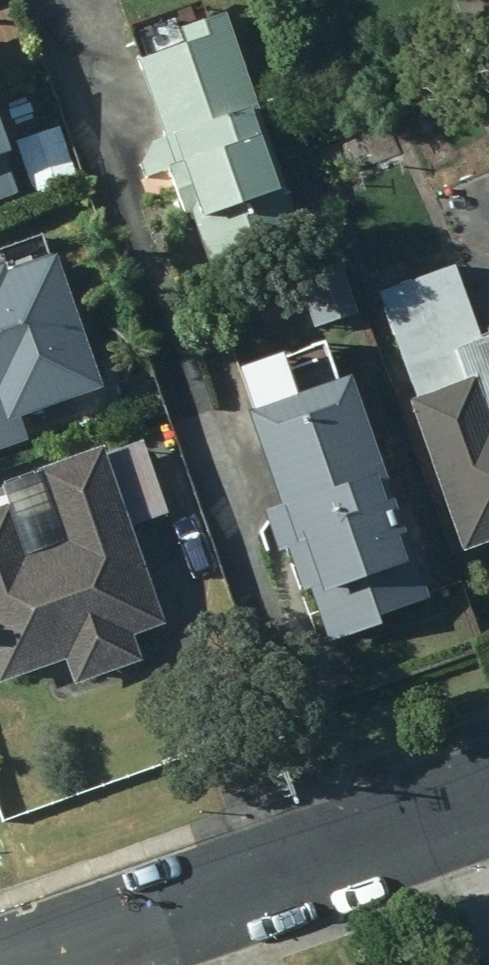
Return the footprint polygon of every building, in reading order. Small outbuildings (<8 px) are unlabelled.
[(264,125),(227,23),(185,37),(191,57),(143,72),(168,146),(156,151),(143,171),(148,184),(166,177),(179,216),(199,209),(206,231),(197,234),(209,267),(303,233),(290,200),(283,203),(256,127),(264,125)] [(56,122),(3,142),(26,201),(79,180),(56,122)] [(354,320),(337,267),(283,285),(300,338),(354,320)] [(16,441),(10,423),(76,399),(30,273),(0,284),(0,447),(16,441)] [(482,342),(456,275),(384,302),(424,409),(413,413),(467,558),(488,550),(488,339),(482,342)] [(424,604),(349,394),(305,409),(311,426),(263,444),(289,516),(275,520),(259,545),(263,560),(293,548),(310,594),(315,593),(334,648),(377,633),(374,622),(424,604)] [(150,452),(110,465),(137,534),(175,519),(150,452)] [(67,668),(76,694),(145,668),(135,641),(166,630),(105,460),(0,497),(0,692),(67,668)]
